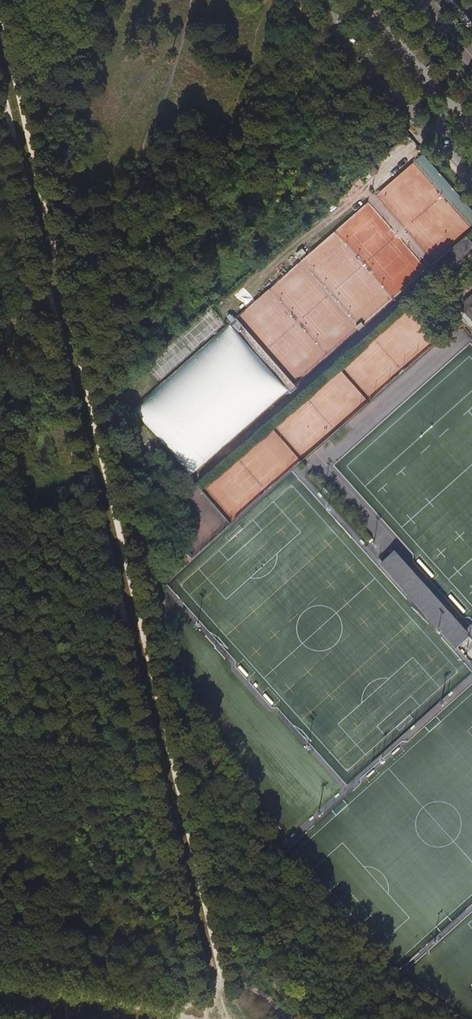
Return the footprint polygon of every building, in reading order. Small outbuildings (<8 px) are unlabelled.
[(424,153),(415,162),(471,227),(471,208),(424,153)] [(188,472),(427,270),(373,207),(134,409),(188,472)] [(446,263),(455,256),(458,259),(471,247),(471,244),(465,236),(441,258),(446,263)] [(459,304),(471,319),(471,293),(459,304)] [(172,560),(182,569),(191,558),(181,549),(172,560)] [(380,564),(456,648),(467,638),(391,554),(380,564)] [(183,612),(190,620),(195,616),(187,608),(183,612)]
